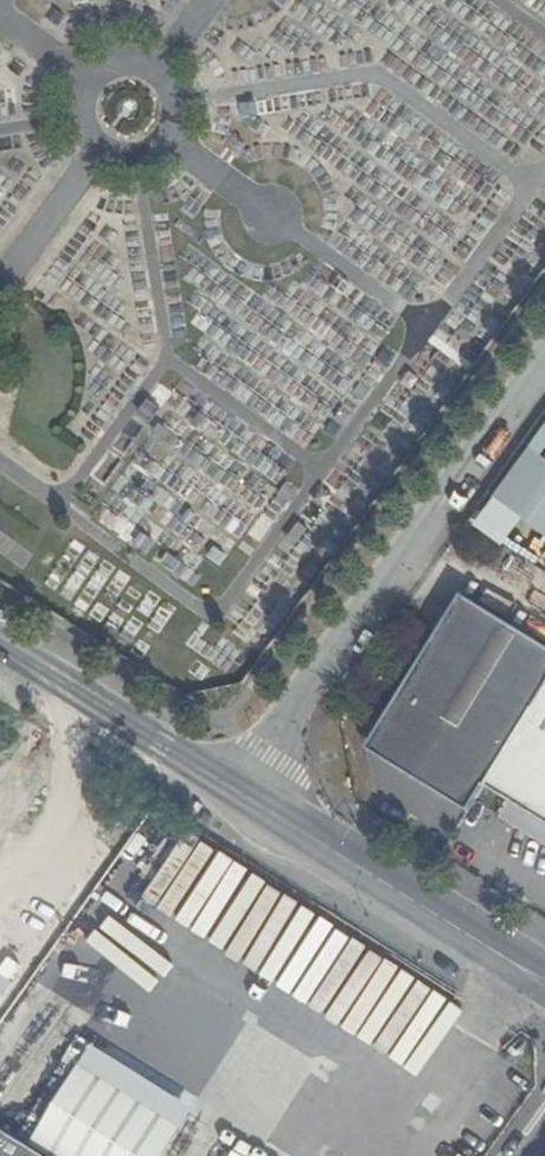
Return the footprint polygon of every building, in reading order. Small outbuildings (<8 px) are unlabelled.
[(164,568),(187,574),(193,550),(170,544),(164,568)] [(464,822),(479,798),(544,690),(544,654),(456,601),(360,757),(464,822)] [(479,798),(510,817),(501,832),(544,858),(544,690),(479,798)] [(169,927),(212,955),(243,906),(201,878),(169,927)] [(183,1128),(194,1109),(91,1047),(80,1063),(183,1128)] [(30,1141),(53,1155),(164,1155),(183,1128),(80,1063),(30,1141)] [(30,1141),(27,1147),(0,1130),(0,1155),(53,1155),(30,1141)]
